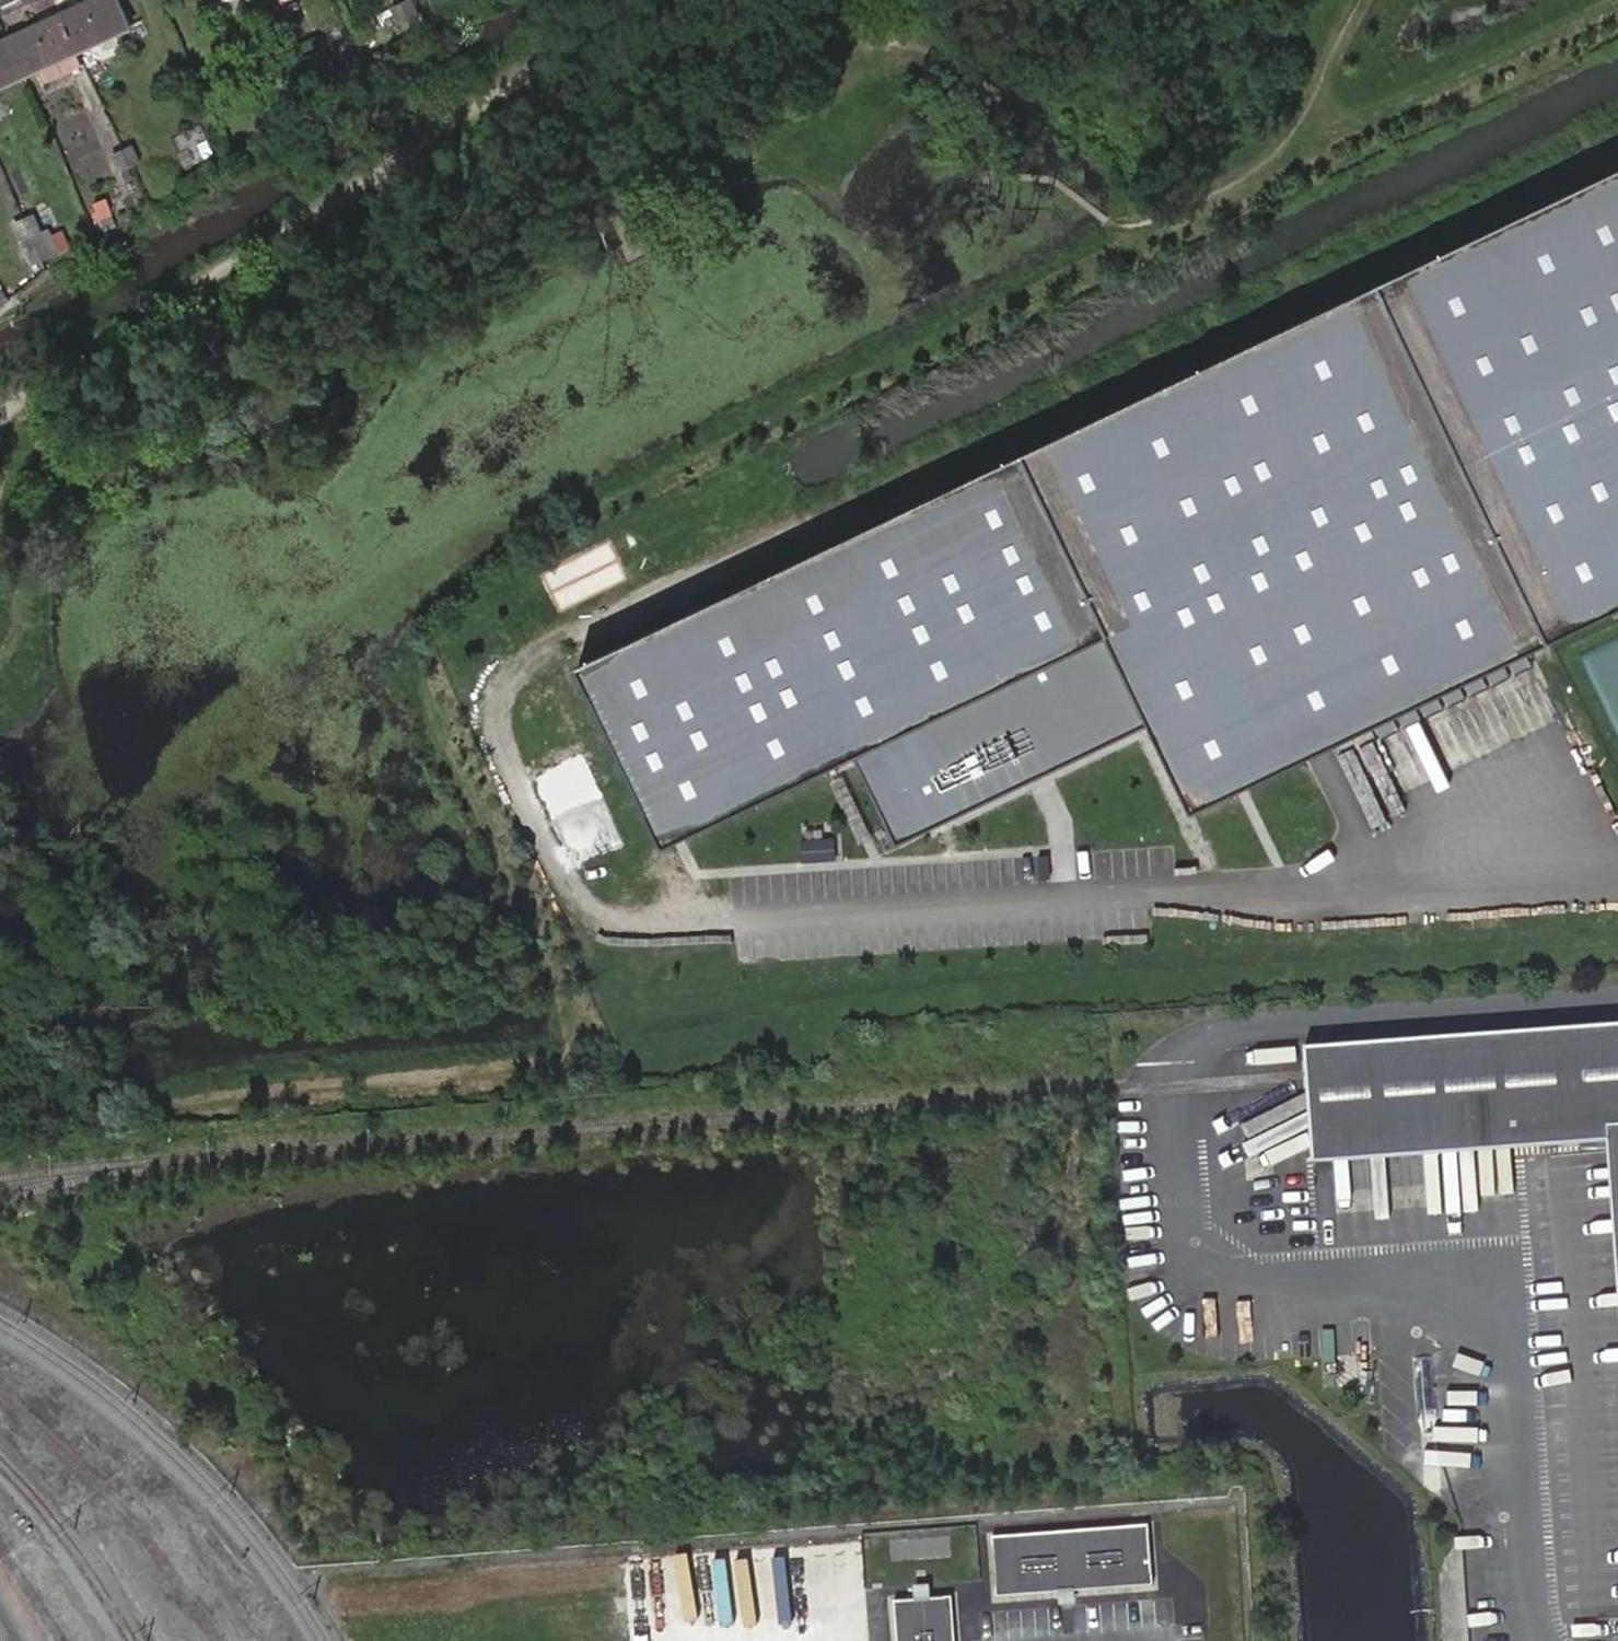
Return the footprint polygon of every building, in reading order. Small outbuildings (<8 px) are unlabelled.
[(128,25),(117,0),(87,0),(59,13),(75,50),(128,25)] [(406,17),(415,12),(410,0),(404,0),(399,2),(406,17)] [(397,22),(406,17),(399,2),(389,6),(397,22)] [(6,38),(22,74),(75,50),(59,13),(6,38)] [(22,74),(6,38),(0,41),(0,84),(22,74)] [(295,60),(302,75),(312,70),(306,55),(295,60)] [(293,79),(302,75),(295,60),(285,65),(293,79)] [(120,150),(127,165),(137,160),(130,146),(120,150)] [(117,169),(127,165),(120,150),(110,155),(117,169)] [(1374,278),(1380,291),(1546,638),(1617,604),(1617,161),(1374,278)] [(22,218),(29,233),(40,228),(33,213),(22,218)] [(19,236),(29,233),(22,218),(13,223),(19,236)] [(1380,291),(1027,459),(1113,640),(1156,729),(1199,819),(1552,651),(1546,638),(1380,291)] [(1113,640),(1027,459),(583,671),(669,852),(860,761),(1113,640)] [(1113,640),(860,761),(903,850),(1156,729),(1113,640)] [(1303,1051),(1306,1078),(1307,1090),(1314,1106),(1309,1109),(1310,1109),(1308,1110),(1316,1125),(1310,1129),(1309,1130),(1317,1146),(1310,1149),(1311,1165),(1331,1163),(1330,1148),(1605,1127),(1606,1143),(1615,1142),(1614,1135),(1617,1135),(1617,1027),(1303,1051)] [(1330,1148),(1331,1163),(1606,1143),(1605,1127),(1330,1148)] [(1606,1143),(1617,1303),(1617,1135),(1614,1135),(1615,1142),(1606,1143)] [(996,1597),(1153,1586),(1149,1525),(992,1537),(996,1597)] [(951,1597),(892,1601),(896,1640),(954,1640),(951,1597)]
